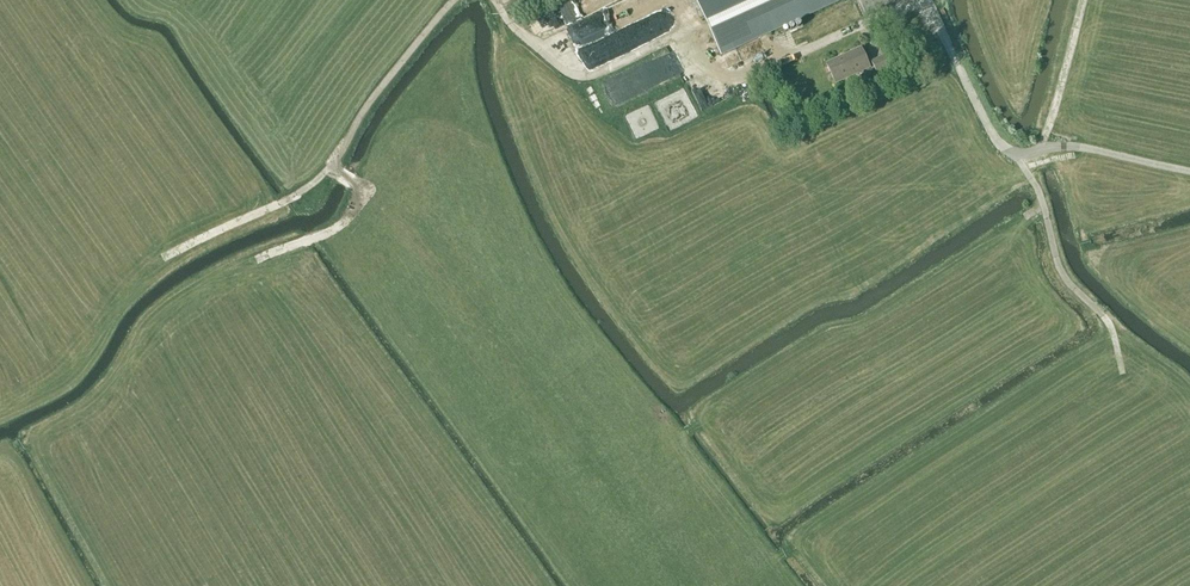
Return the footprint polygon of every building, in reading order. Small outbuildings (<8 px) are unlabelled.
[(721,54),(769,32),(840,0),(696,0),(721,54)] [(901,0),(860,0),(867,16),(901,0)] [(556,14),(544,14),(544,30),(556,30),(556,14)] [(576,47),(585,44),(578,23),(569,26),(576,47)] [(835,82),(869,67),(860,49),(827,64),(835,82)] [(878,77),(892,71),(885,56),(871,62),(878,77)] [(359,146),(350,166),(358,169),(367,149),(359,146)]
